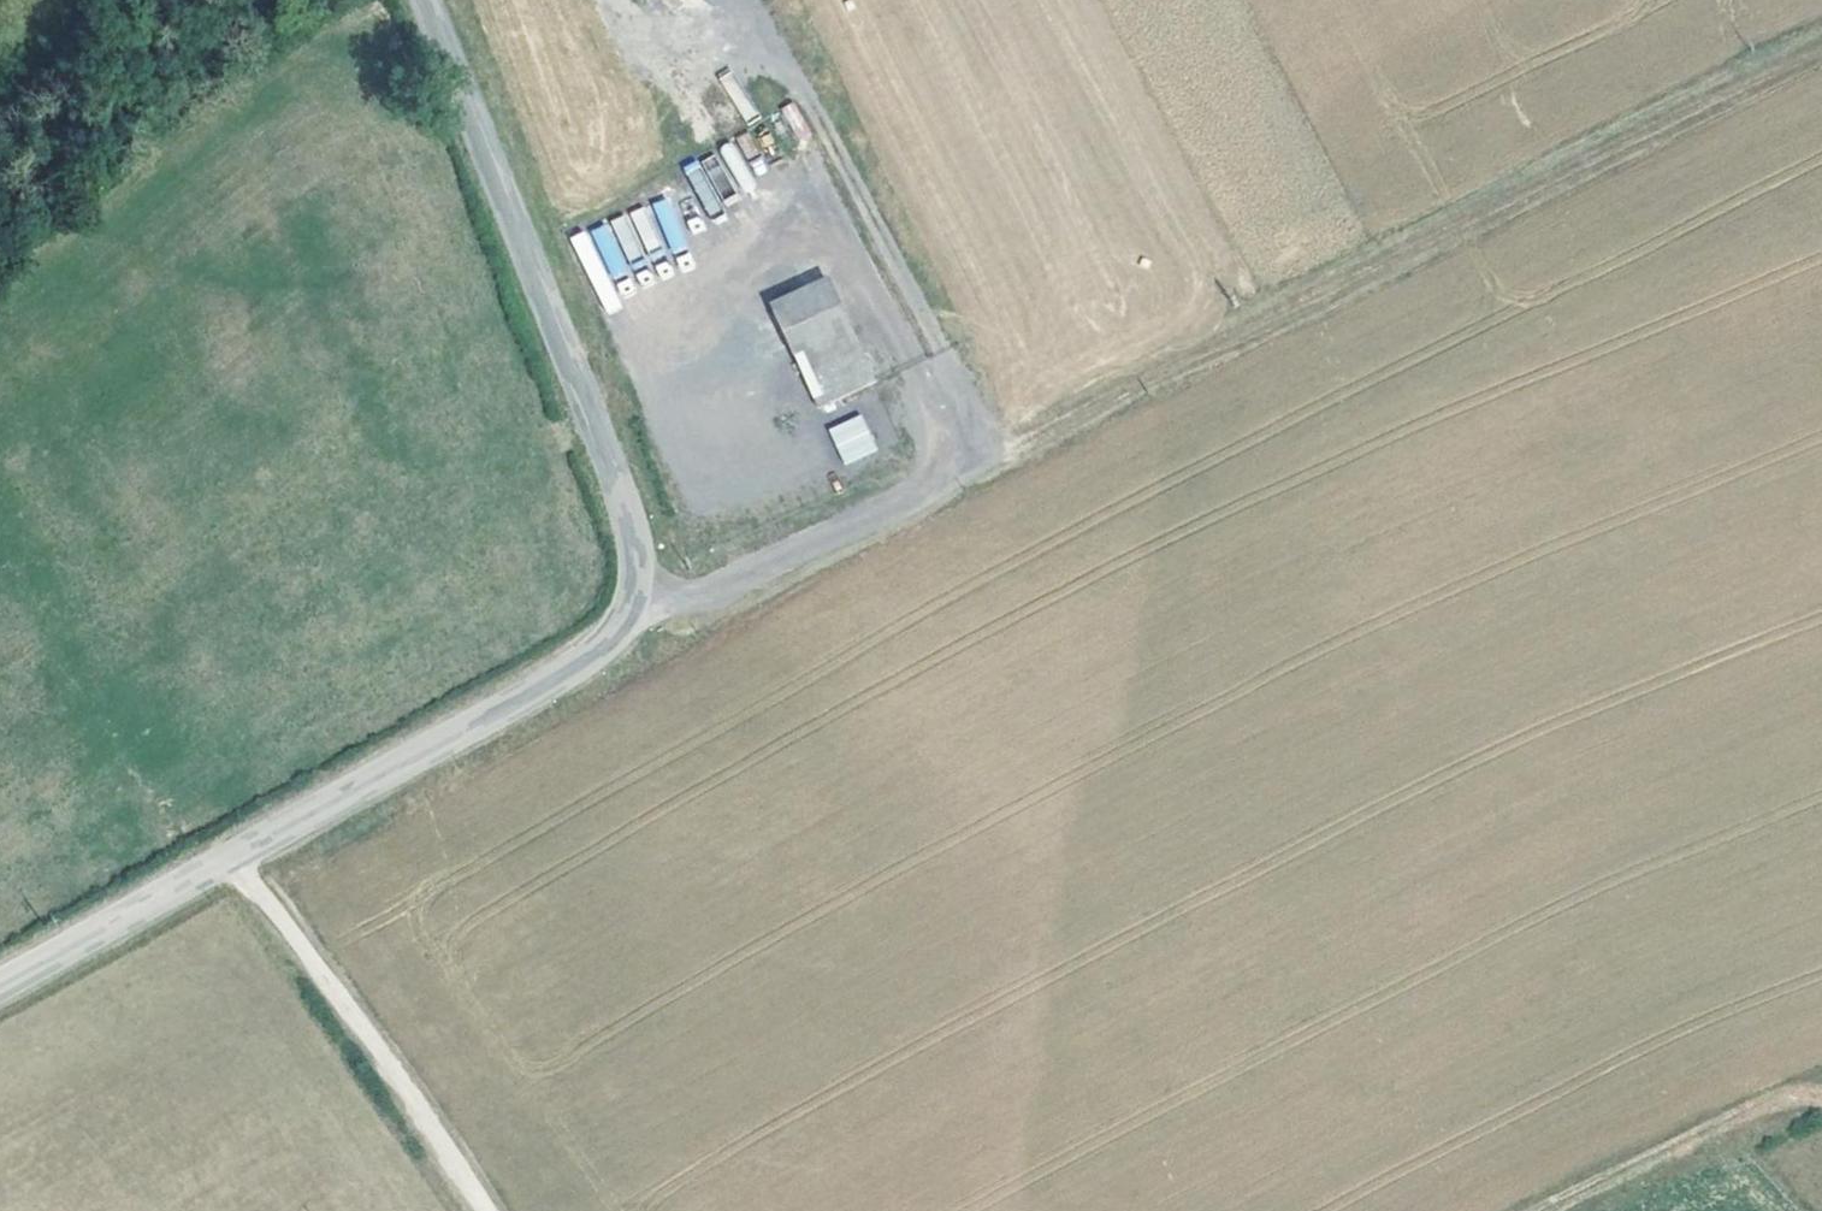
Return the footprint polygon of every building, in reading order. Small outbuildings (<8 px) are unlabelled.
[(746,120),(756,114),(731,73),(721,78),(746,120)] [(795,101),(780,108),(797,142),(812,135),(795,101)] [(686,165),(702,209),(734,198),(718,153),(686,165)] [(673,196),(656,200),(667,254),(684,250),(673,196)] [(631,214),(646,249),(657,244),(642,209),(631,214)] [(609,283),(631,271),(616,242),(631,234),(621,214),(571,241),(608,311),(621,305),(609,283)] [(828,274),(768,300),(815,406),(875,380),(828,274)] [(844,464),(878,450),(862,412),(828,426),(844,464)]
